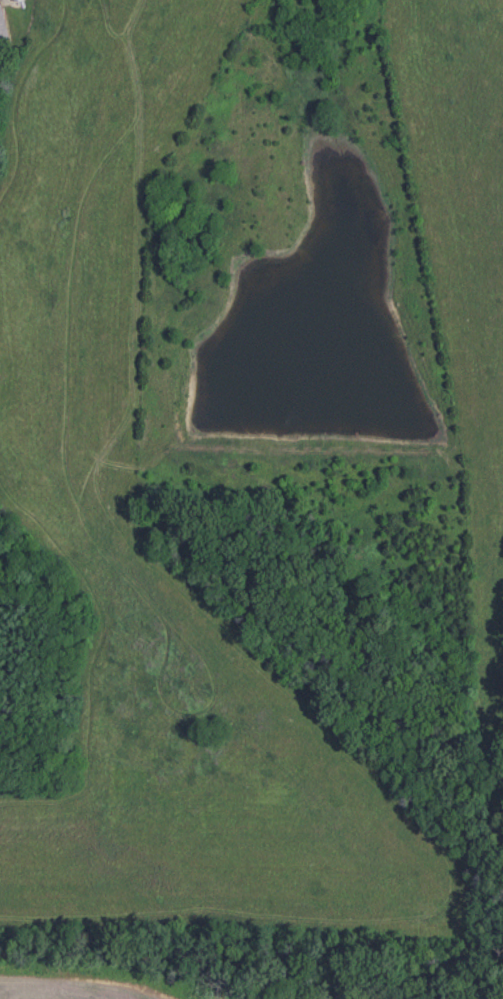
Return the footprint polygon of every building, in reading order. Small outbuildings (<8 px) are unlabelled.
[(10,41),(0,0),(0,44),(10,41)]
